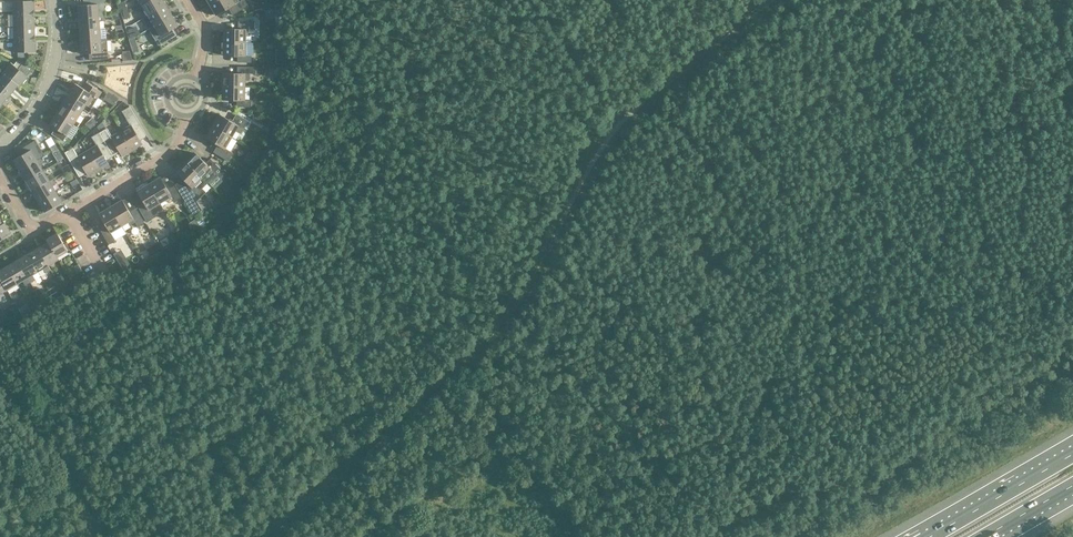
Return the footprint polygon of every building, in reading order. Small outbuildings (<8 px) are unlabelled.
[(105,16),(104,0),(84,0),(85,5),(78,6),(79,18),(105,16)] [(142,5),(136,9),(139,14),(145,10),(148,15),(148,16),(166,5),(163,0),(151,0),(142,5)] [(209,4),(216,16),(228,8),(233,15),(249,6),(245,0),(242,0),(239,2),(238,0),(216,0),(209,4)] [(13,14),(34,14),(34,1),(13,1),(13,14)] [(127,8),(124,2),(117,4),(119,9),(121,11),(127,8)] [(148,16),(148,15),(143,19),(149,29),(172,16),(166,5),(148,16)] [(273,11),(275,18),(282,16),(281,9),(273,11)] [(35,27),(34,14),(13,14),(14,27),(35,27)] [(106,21),(105,16),(79,18),(80,30),(100,28),(99,21),(106,21)] [(178,26),(172,16),(149,29),(159,46),(176,35),(172,29),(178,26)] [(224,42),(246,43),(246,36),(250,36),(251,30),(254,30),(255,22),(238,21),(238,29),(224,29),(224,42)] [(35,39),(35,27),(14,27),(14,40),(35,39)] [(136,36),(133,27),(126,29),(129,38),(136,36)] [(100,28),(80,30),(81,42),(101,40),(100,28)] [(35,52),(35,39),(14,40),(14,53),(35,52)] [(107,40),(101,40),(81,42),(82,54),(89,54),(90,60),(109,59),(107,40)] [(246,43),(224,42),(223,56),(238,56),(238,62),(252,63),(252,56),(246,56),(246,43)] [(2,74),(17,87),(19,88),(28,77),(11,63),(2,74)] [(223,73),(223,87),(245,87),(245,80),(249,81),(250,74),(256,74),(256,67),(238,67),(237,74),(223,73)] [(0,77),(0,87),(10,96),(17,87),(2,74),(0,77)] [(69,94),(91,108),(102,92),(85,81),(81,87),(75,84),(69,94)] [(0,87),(0,102),(2,104),(10,96),(0,87)] [(245,87),(223,87),(223,100),(237,100),(237,107),(255,107),(255,100),(245,100),(245,87)] [(69,94),(62,104),(80,115),(83,109),(89,112),(91,108),(69,94)] [(80,115),(62,104),(56,114),(73,125),(77,127),(80,123),(76,121),(80,115)] [(120,131),(132,150),(142,144),(140,141),(147,136),(129,106),(121,111),(130,126),(120,131)] [(73,125),(56,114),(50,125),(55,128),(52,134),(63,141),(73,125)] [(220,115),(213,126),(232,137),(236,131),(241,134),(248,121),(237,114),(232,122),(220,115)] [(89,121),(94,126),(97,123),(92,118),(89,121)] [(94,126),(89,121),(85,124),(90,129),(94,126)] [(97,127),(100,132),(106,128),(102,122),(97,127)] [(272,123),(270,130),(277,132),(279,125),(272,123)] [(232,137),(213,126),(206,137),(218,145),(214,152),(228,161),(233,154),(225,149),(232,137)] [(132,150),(120,131),(111,137),(106,128),(98,133),(113,157),(120,153),(122,156),(132,150)] [(113,157),(98,133),(91,137),(96,146),(87,151),(98,170),(108,164),(106,161),(113,157)] [(72,149),(65,153),(79,177),(86,173),(88,176),(98,170),(87,151),(77,157),(72,149)] [(37,161),(31,150),(14,160),(20,171),(37,161)] [(193,152),(184,161),(202,178),(207,184),(212,179),(213,180),(218,176),(221,179),(227,173),(223,169),(222,171),(210,159),(206,164),(195,153),(194,154),(193,152)] [(41,158),(37,161),(20,171),(26,181),(43,171),(40,165),(44,163),(41,158)] [(196,202),(206,192),(202,189),(207,184),(202,178),(184,161),(176,169),(178,171),(177,172),(184,180),(184,182),(185,184),(178,191),(182,197),(194,217),(201,211),(196,202)] [(43,171),(26,181),(32,192),(54,179),(51,174),(47,176),(43,171)] [(160,177),(149,184),(160,203),(166,200),(168,203),(173,200),(174,202),(182,197),(178,191),(175,185),(168,190),(160,177)] [(55,185),(56,182),(54,179),(32,192),(38,202),(56,191),(53,186),(55,185)] [(248,183),(240,179),(237,184),(244,189),(248,183)] [(160,203),(149,184),(137,191),(145,203),(138,207),(147,222),(154,218),(149,210),(160,203)] [(59,197),(56,191),(38,202),(45,213),(62,202),(67,199),(65,196),(62,195),(59,197)] [(111,207),(122,226),(128,222),(130,226),(135,223),(138,227),(145,223),(136,208),(129,212),(122,200),(111,207)] [(122,226),(111,207),(99,214),(107,226),(100,230),(109,245),(115,241),(111,233),(122,226)] [(2,224),(3,225),(0,226),(0,241),(11,234),(5,223),(2,224)] [(57,257),(58,257),(68,251),(58,234),(46,240),(48,243),(48,242),(57,257)] [(48,242),(48,243),(38,248),(48,266),(59,259),(58,257),(57,257),(48,242)] [(48,266),(38,248),(28,255),(38,272),(43,269),(46,274),(51,271),(48,266)] [(103,261),(112,257),(109,248),(99,252),(103,261)] [(120,260),(126,256),(121,248),(115,252),(120,260)] [(28,255),(17,261),(28,278),(27,278),(30,283),(33,281),(34,279),(32,275),(38,272),(28,255)] [(126,258),(119,262),(124,270),(131,266),(126,258)] [(28,278),(17,261),(7,267),(17,284),(27,278),(28,278)] [(0,271),(0,278),(7,290),(17,284),(7,267),(0,271)] [(58,291),(52,294),(55,299),(61,296),(58,291)] [(52,294),(46,298),(49,303),(55,300),(52,294)] [(40,300),(38,301),(30,306),(34,312),(44,306),(40,300)] [(18,309),(14,303),(8,306),(9,307),(12,312),(16,310),(18,309)] [(12,312),(9,307),(3,310),(9,319),(18,314),(16,310),(12,312)]
